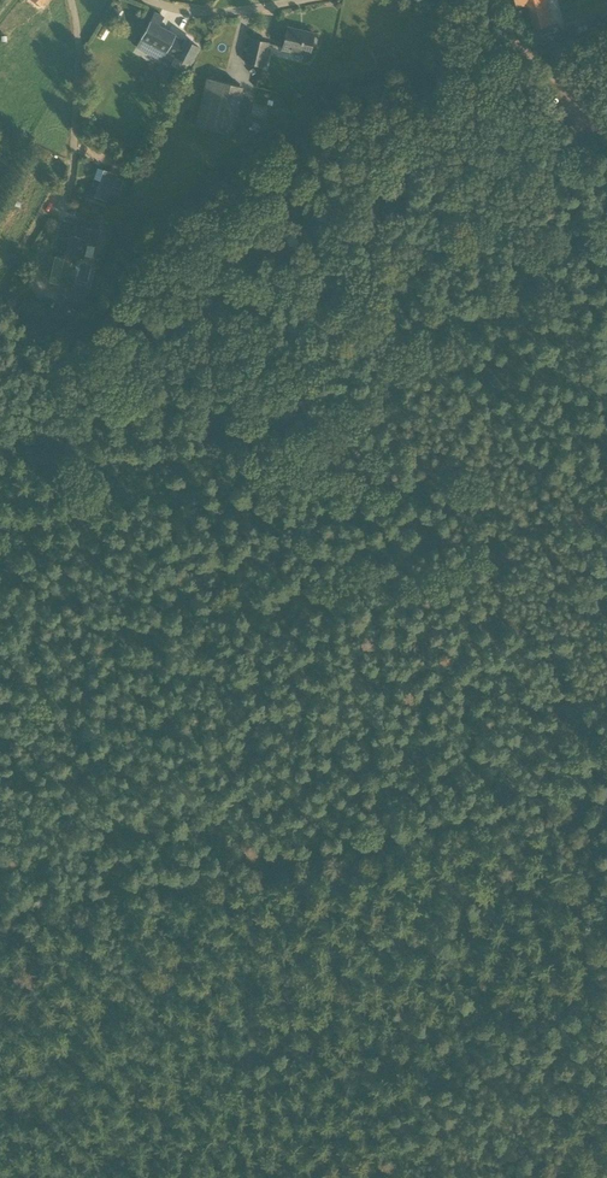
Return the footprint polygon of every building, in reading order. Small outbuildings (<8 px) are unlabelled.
[(517,7),(524,5),(525,7),(529,6),(532,21),(529,22),(531,30),(552,25),(546,0),(516,0),(517,7)] [(164,17),(155,12),(141,38),(175,57),(171,64),(185,71),(189,63),(198,46),(185,39),(182,45),(173,40),(176,35),(160,26),(164,17)] [(314,34),(303,31),(303,34),(287,30),(282,49),(309,55),(311,45),(314,46),(316,45),(318,39),(316,37),(313,36),(314,34)] [(263,66),(268,43),(251,38),(245,62),(263,66)] [(379,62),(397,55),(392,43),(374,50),(379,62)] [(231,134),(242,87),(207,78),(195,125),(231,134)] [(117,160),(113,171),(126,176),(130,164),(117,160)] [(95,179),(89,194),(107,201),(112,186),(119,188),(122,180),(115,178),(116,175),(103,170),(99,181),(95,179)] [(99,231),(78,225),(76,236),(73,235),(69,254),(84,257),(84,255),(93,258),(99,231)]
